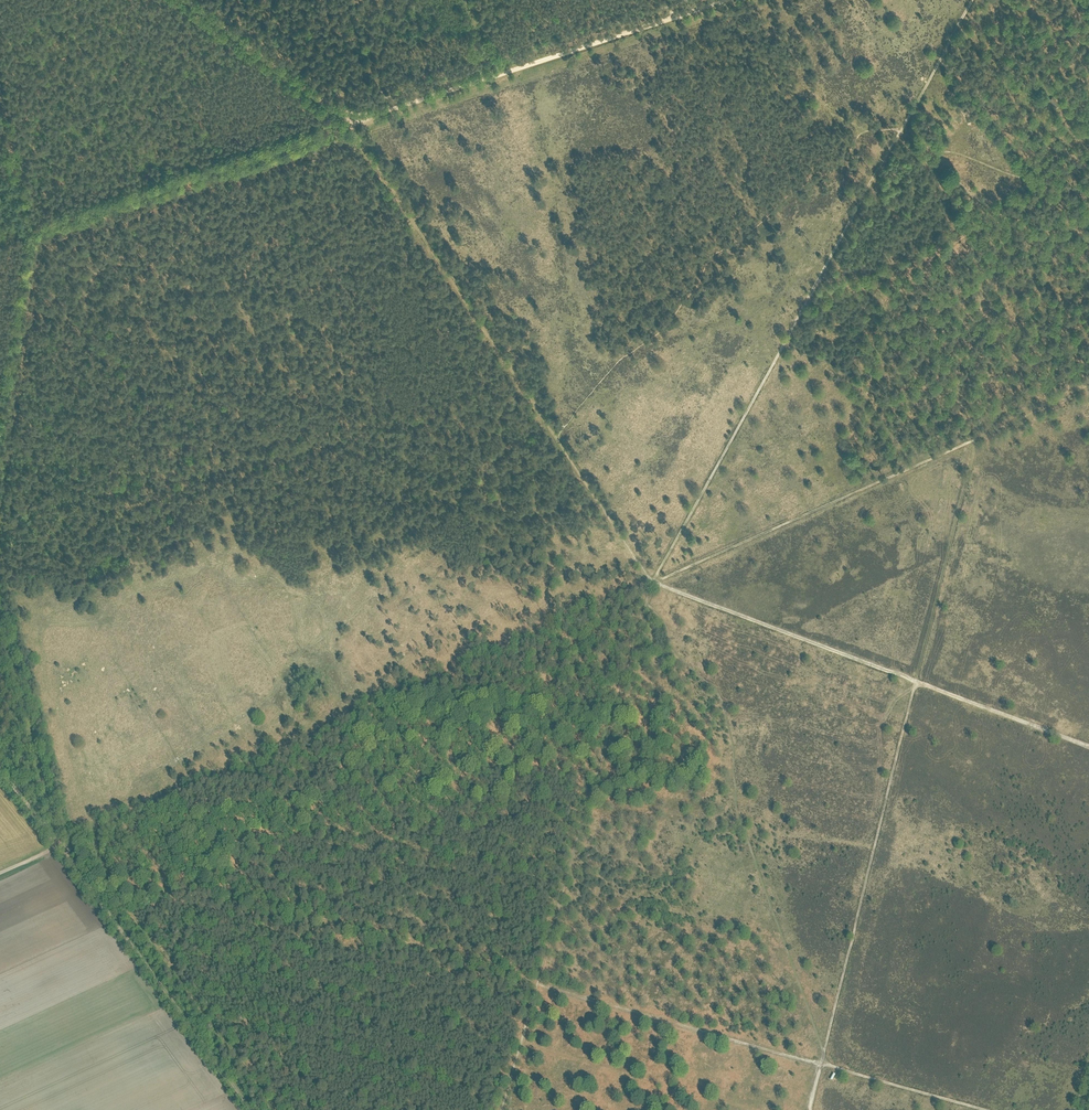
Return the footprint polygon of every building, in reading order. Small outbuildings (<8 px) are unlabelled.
[(1060,105),(1053,95),(1049,98),(1056,108),(1060,105)]
